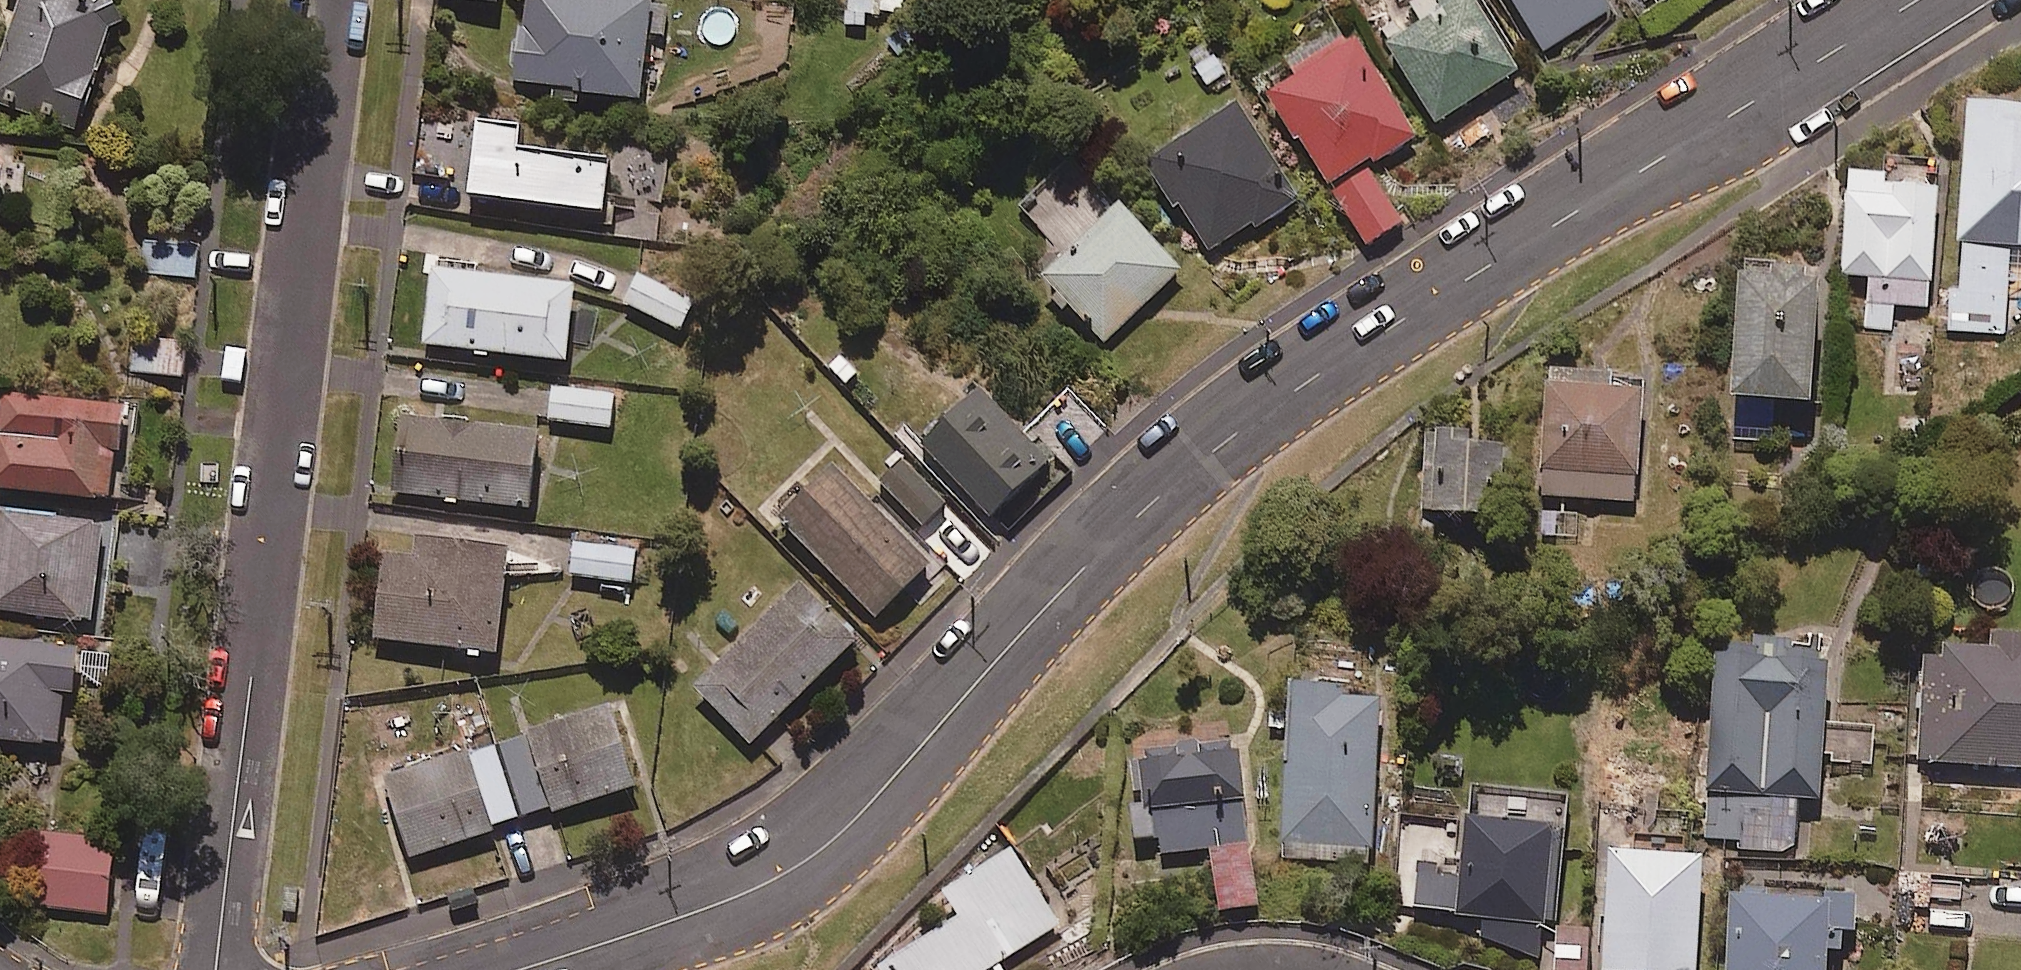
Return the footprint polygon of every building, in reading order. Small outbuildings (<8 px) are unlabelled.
[(0,72),(0,100),(80,125),(118,0),(22,0),(0,72)] [(634,0),(523,0),(512,84),(637,100),(650,2),(634,0)] [(849,15),(900,14),(899,0),(848,0),(849,15)] [(1475,0),(1419,0),(1405,9),(1417,28),(1386,48),(1435,124),(1520,70),(1475,0)] [(1601,0),(1506,0),(1538,53),(1573,33),(1608,12),(1601,0)] [(1415,136),(1353,42),(1268,99),(1365,247),(1400,224),(1364,169),(1415,136)] [(1177,203),(1210,252),(1250,225),(1253,230),(1298,200),(1234,105),(1143,166),(1171,207),(1177,203)] [(1964,105),(1957,291),(1949,291),(1947,332),(2005,334),(2007,282),(2020,282),(2020,107),(1964,105)] [(466,193),(600,211),(607,154),(517,145),(519,122),(475,118),(466,193)] [(0,140),(0,204),(4,204),(10,141),(0,140)] [(1067,254),(1043,278),(1073,308),(1079,301),(1113,335),(1178,270),(1067,158),(1019,205),(1067,254)] [(1864,278),(1865,330),(1892,330),(1891,307),(1933,306),(1931,234),(1938,233),(1936,184),(1882,186),(1882,172),(1845,173),(1846,196),(1839,196),(1841,279),(1864,278)] [(202,236),(141,235),(141,275),(202,275),(202,236)] [(430,264),(421,342),(566,359),(574,280),(430,264)] [(1809,408),(1815,288),(1805,287),(1806,275),(1736,271),(1729,404),(1809,408)] [(693,298),(636,275),(624,304),(681,328),(693,298)] [(190,331),(137,325),(132,370),(184,376),(190,331)] [(1609,375),(1545,371),(1538,498),(1634,503),(1640,393),(1608,391),(1609,375)] [(613,395),(551,387),(547,421),(609,429),(613,395)] [(1049,459),(979,388),(921,442),(989,514),(1049,459)] [(0,394),(0,489),(115,497),(119,448),(129,448),(132,403),(0,394)] [(530,506),(537,429),(401,413),(393,488),(530,506)] [(1453,432),(1426,433),(1427,520),(1485,519),(1484,487),(1503,486),(1501,447),(1453,450),(1453,432)] [(944,502),(897,458),(874,483),(920,527),(944,502)] [(776,518),(873,615),(928,561),(830,462),(776,518)] [(0,507),(0,610),(96,622),(109,521),(0,507)] [(374,635),(496,651),(507,544),(416,535),(413,553),(383,551),(374,635)] [(633,550),(572,544),(569,577),(630,583),(633,550)] [(854,639),(798,582),(695,683),(749,743),(854,639)] [(1986,651),(1939,649),(1938,661),(1922,660),(1918,765),(2020,769),(2020,638),(1987,637),(1986,651)] [(57,743),(67,648),(0,639),(0,737),(57,743)] [(1723,658),(1712,658),(1705,794),(1819,800),(1821,763),(1871,765),(1873,728),(1824,725),(1827,654),(1792,653),(1792,645),(1752,643),(1752,649),(1723,648),(1723,658)] [(1370,850),(1377,701),(1342,699),(1343,690),(1290,688),(1282,846),(1370,850)] [(526,731),(552,810),(636,785),(611,703),(526,731)] [(467,748),(383,777),(409,857),(491,828),(467,748)] [(1127,763),(1133,842),(1158,840),(1159,852),(1247,845),(1240,754),(1127,763)] [(1460,826),(1454,911),(1453,920),(1483,923),(1482,939),(1539,956),(1549,828),(1460,821),(1460,826)] [(1454,911),(1460,826),(1412,823),(1405,907),(1454,911)] [(29,905),(106,913),(114,838),(36,830),(29,905)] [(877,964),(881,969),(985,969),(1061,922),(1010,845),(943,888),(958,916),(877,964)] [(1254,910),(1249,854),(1211,857),(1215,913),(1254,910)] [(1602,969),(1695,969),(1700,861),(1606,857),(1602,969)] [(1724,901),(1724,969),(1825,969),(1825,950),(1856,950),(1856,900),(1724,901)] [(1549,928),(1549,969),(1589,969),(1590,929),(1549,928)]
